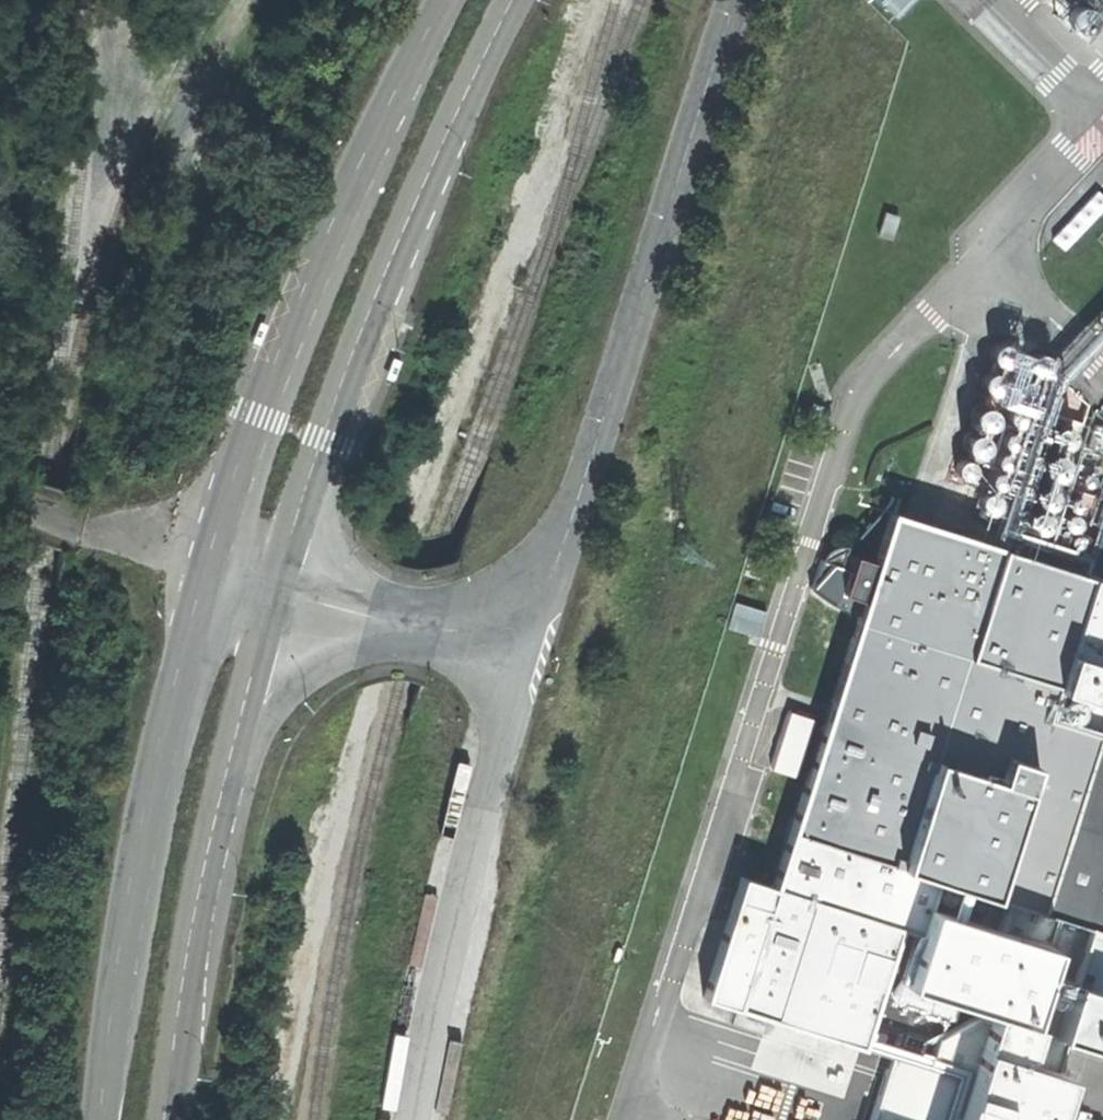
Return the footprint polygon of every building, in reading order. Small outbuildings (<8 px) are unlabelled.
[(895,12),(908,0),(883,0),(895,12)] [(882,239),(896,243),(902,218),(889,215),(882,239)] [(968,407),(970,455),(1041,452),(1040,429),(1058,428),(1055,360),(1020,362),(1022,405),(968,407)] [(1091,575),(891,511),(875,562),(842,552),(838,564),(847,568),(844,579),(840,591),(865,599),(772,886),(915,931),(900,977),(1022,1016),(1055,914),(1100,930),(1102,931),(1102,734),(1077,726),(1087,695),(1055,685),(1091,575)] [(875,1054),(900,977),(915,931),(772,886),(742,877),(702,1000),(875,1054)] [(1100,930),(1066,1039),(1102,1050),(1102,931),(1100,930)] [(900,1053),(881,1119),(1069,1119),(1080,1081),(989,1055),(983,1076),(900,1053)]
